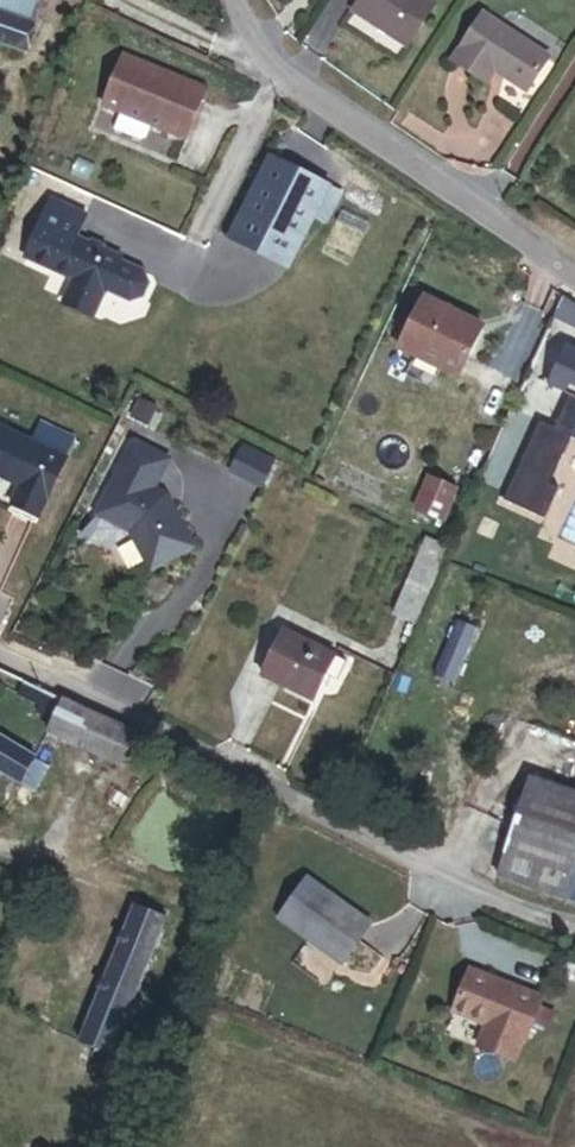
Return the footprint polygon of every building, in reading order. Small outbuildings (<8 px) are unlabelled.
[(21,52),(38,1),(35,0),(0,0),(0,45),(21,52)] [(424,0),(365,0),(368,1),(357,19),(407,51),(435,7),(424,0)] [(533,88),(555,54),(491,13),(460,61),(494,83),(503,69),(533,88)] [(185,140),(204,92),(122,60),(102,110),(121,118),(115,134),(140,144),(145,143),(150,129),(166,135),(167,134),(185,140)] [(233,241),(285,268),(309,221),(325,191),(273,164),(233,241)] [(325,191),(309,221),(319,226),(335,196),(325,191)] [(122,256),(77,235),(87,215),(51,198),(24,257),(72,279),(62,302),(94,317),(107,290),(139,305),(153,275),(121,260),(122,256)] [(559,297),(550,318),(574,332),(574,309),(559,297)] [(400,351),(454,377),(479,328),(424,301),(400,351)] [(567,347),(548,389),(574,402),(574,351),(567,347)] [(149,425),(157,409),(141,401),(133,417),(149,425)] [(65,461),(73,444),(41,430),(34,447),(0,432),(0,479),(20,488),(11,509),(38,521),(65,461)] [(155,488),(169,459),(134,441),(96,514),(130,531),(150,569),(193,546),(166,495),(155,488)] [(412,510),(443,524),(457,492),(427,479),(412,510)] [(393,618),(412,627),(446,553),(427,544),(393,618)] [(470,603),(459,598),(455,607),(466,612),(470,603)] [(418,670),(431,676),(454,627),(440,621),(418,670)] [(431,676),(451,685),(475,633),(455,624),(454,627),(431,676)] [(331,665),(334,658),(286,634),(263,679),(312,703),(323,681),(334,687),(342,671),(331,665)] [(135,736),(22,685),(17,697),(38,706),(34,715),(51,722),(45,736),(120,770),(135,736)] [(36,760),(0,739),(0,775),(20,787),(36,760)] [(531,781),(497,878),(574,905),(574,796),(531,781)] [(370,924),(308,879),(280,918),(342,963),(370,924)] [(109,1057),(132,1004),(167,921),(136,908),(78,1044),(109,1057)] [(526,1049),(531,1051),(547,1008),(474,982),(459,1024),(490,1035),(483,1053),(520,1066),(526,1049)] [(109,1057),(138,1069),(161,1017),(132,1004),(109,1057)]
